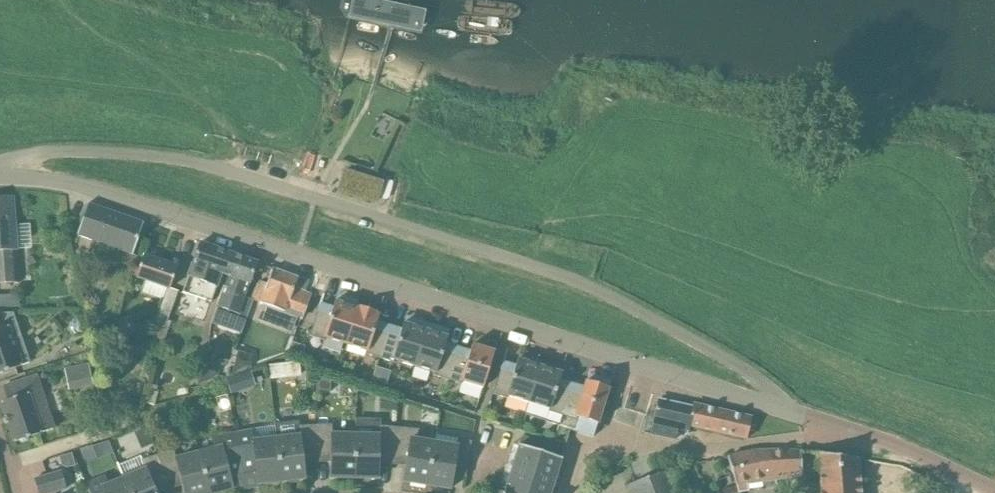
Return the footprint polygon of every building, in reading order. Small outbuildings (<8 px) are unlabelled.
[(347,15),(420,30),(425,5),(400,0),(350,0),(347,15)] [(349,170),(343,189),(380,200),(386,181),(349,170)] [(19,284),(13,196),(0,197),(0,284),(19,284)] [(143,223),(89,204),(78,235),(132,254),(143,223)] [(228,276),(236,255),(200,243),(194,262),(182,292),(211,302),(221,274),(228,276)] [(177,267),(144,255),(136,278),(167,290),(151,336),(164,341),(171,321),(168,320),(178,292),(169,289),(177,267)] [(212,320),(211,323),(241,334),(253,300),(245,297),(249,286),(250,282),(257,263),(236,255),(228,276),(217,306),(212,320)] [(253,300),(260,303),(260,304),(301,319),(303,314),(310,295),(295,289),(299,278),(285,273),(281,272),(272,269),(267,283),(260,280),(253,300)] [(346,344),(357,309),(335,302),(331,315),(318,310),(310,335),(324,339),(324,338),(346,344)] [(367,353),(379,357),(387,332),(375,329),(379,316),(374,314),(375,312),(361,307),(360,310),(357,309),(346,344),(368,351),(367,353)] [(22,366),(13,340),(21,337),(13,313),(0,313),(0,373),(22,366)] [(387,332),(379,357),(393,361),(393,359),(415,366),(427,327),(412,322),(411,326),(405,324),(401,337),(387,332)] [(435,375),(448,379),(456,355),(444,351),(448,337),(441,335),(442,332),(427,327),(415,366),(436,372),(435,375)] [(293,342),(289,354),(302,358),(305,346),(293,342)] [(456,355),(448,379),(461,382),(461,381),(483,387),(494,352),(472,345),(468,358),(456,355)] [(252,372),(257,352),(241,348),(237,369),(252,372)] [(529,402),(540,367),(538,366),(539,362),(524,358),(523,361),(518,360),(514,373),(500,369),(493,393),(506,398),(507,395),(529,402)] [(94,385),(89,363),(65,369),(70,390),(94,385)] [(282,363),(269,365),(270,379),(283,378),(282,363)] [(553,441),(554,441),(570,391),(558,387),(562,373),(557,372),(558,368),(543,364),(542,367),(540,367),(529,402),(550,408),(550,411),(562,414),(553,441)] [(199,384),(217,376),(218,371),(203,367),(199,384)] [(377,367),(372,380),(387,385),(391,371),(377,367)] [(56,428),(39,376),(3,388),(7,400),(1,402),(15,442),(56,428)] [(236,376),(226,379),(231,394),(241,391),(236,376)] [(316,376),(316,390),(331,391),(331,376),(316,376)] [(570,391),(554,441),(566,445),(570,430),(593,437),(608,388),(586,381),(582,395),(570,391)] [(381,396),(380,409),(397,409),(397,397),(381,396)] [(677,429),(682,430),(685,417),(691,419),(693,409),(658,401),(654,418),(646,416),(642,433),(650,434),(650,435),(675,441),(677,429)] [(694,405),(693,409),(691,419),(685,417),(682,430),(689,432),(690,427),(746,438),(751,418),(694,405)] [(276,439),(281,482),(305,479),(302,456),(317,456),(315,425),(300,426),(299,421),(275,424),(276,439)] [(315,425),(317,456),(331,455),(330,478),(354,478),(355,436),(333,435),(332,425),(315,425)] [(379,456),(393,458),(396,427),(379,426),(378,436),(355,436),(354,478),(378,479),(379,456)] [(403,481),(427,485),(434,443),(418,441),(419,430),(396,427),(393,458),(407,459),(403,481)] [(235,435),(241,464),(255,462),(258,484),(281,482),(276,439),(254,442),(252,431),(235,435)] [(235,435),(212,439),(214,450),(199,454),(209,492),(217,492),(232,489),(227,467),(241,464),(235,435)] [(562,459),(565,449),(564,449),(522,436),(518,446),(512,444),(497,492),(496,492),(551,492),(562,459)] [(112,439),(98,444),(106,467),(120,463),(112,439)] [(434,443),(427,485),(450,489),(454,468),(467,470),(472,441),(458,439),(456,447),(434,443)] [(167,483),(180,479),(184,492),(209,492),(199,454),(177,459),(173,449),(157,455),(167,483)] [(744,454),(728,458),(736,485),(737,485),(738,491),(777,485),(777,479),(801,475),(802,475),(801,452),(783,451),(755,452),(749,453),(744,454)] [(71,453),(59,456),(61,464),(67,467),(75,465),(71,453)] [(818,454),(820,474),(820,492),(861,492),(860,479),(858,458),(818,454)] [(124,479),(130,492),(155,492),(153,488),(167,483),(157,455),(141,460),(139,455),(118,464),(124,479)] [(61,470),(34,479),(38,492),(50,492),(67,488),(61,470)] [(668,471),(627,486),(629,492),(677,492),(668,471)] [(124,479),(109,485),(106,478),(86,486),(89,492),(130,492),(124,479)]
